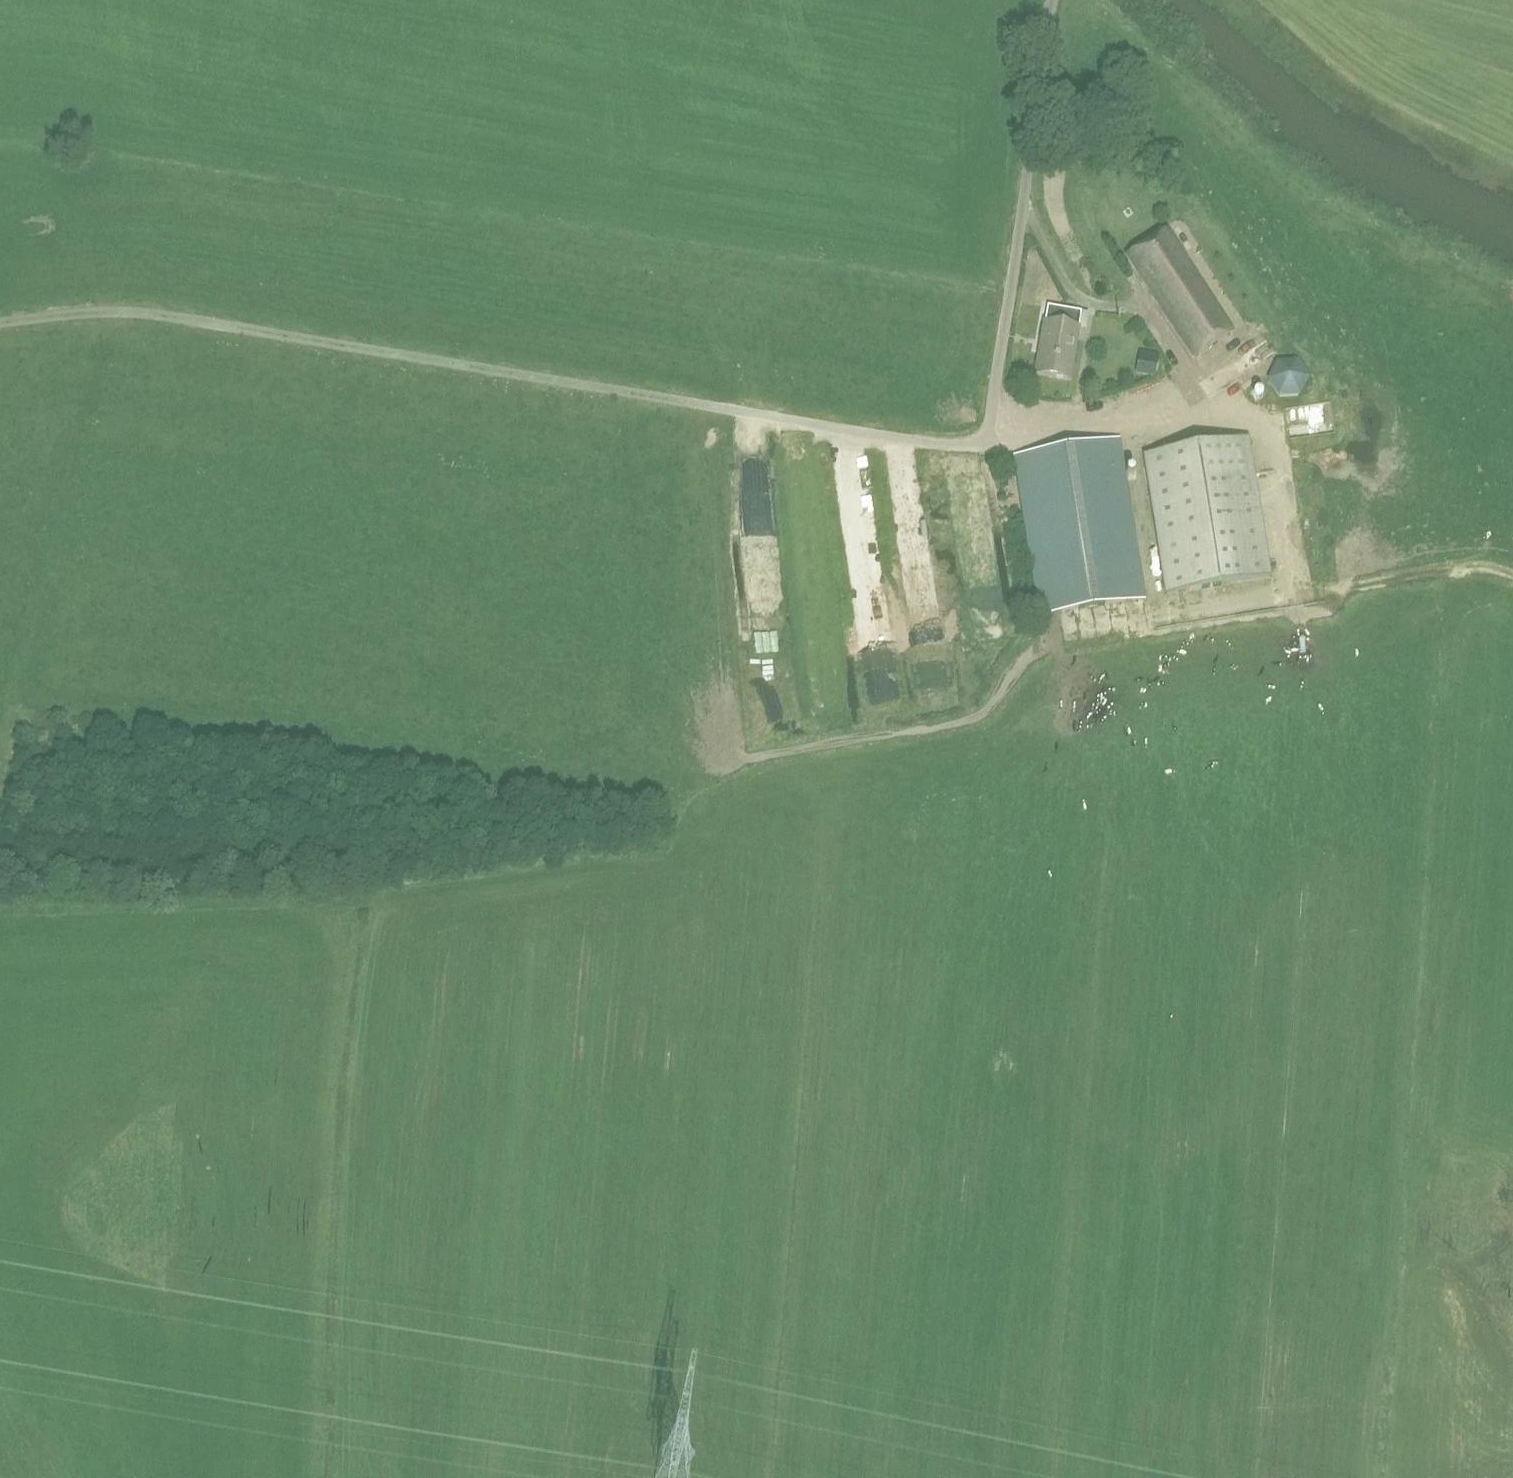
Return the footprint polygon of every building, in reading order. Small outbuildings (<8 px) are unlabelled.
[(1194,358),(1233,332),(1166,229),(1127,255),(1194,358)] [(1078,312),(1048,307),(1037,373),(1070,379),(1079,328),(1075,327),(1078,312)] [(1277,362),(1268,380),(1279,397),(1300,397),(1309,377),(1297,360),(1277,362)] [(1288,412),(1291,435),(1305,433),(1302,410),(1288,412)] [(1168,593),(1268,576),(1245,437),(1145,453),(1168,593)] [(1042,614),(1144,597),(1118,438),(1016,455),(1042,614)]
